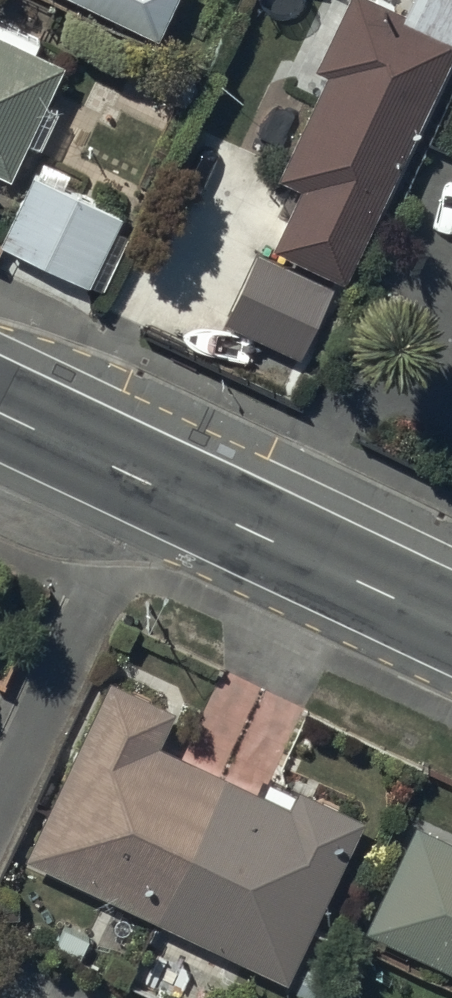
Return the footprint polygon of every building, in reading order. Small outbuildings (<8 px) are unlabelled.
[(162,36),(179,0),(84,0),(162,36)] [(368,0),(347,0),(313,72),(321,85),(280,177),(297,187),(274,254),(345,288),(451,65),(451,40),(368,0)] [(0,37),(0,174),(12,179),(64,67),(0,37)] [(37,179),(5,246),(95,288),(127,222),(37,179)] [(334,292),(262,256),(229,323),(301,359),(334,292)] [(175,698),(113,669),(30,844),(292,967),(369,805),(308,776),(298,797),(159,732),(175,698)] [(413,812),(367,914),(451,952),(451,830),(413,812)] [(338,977),(328,997),(385,997),(338,977)]
